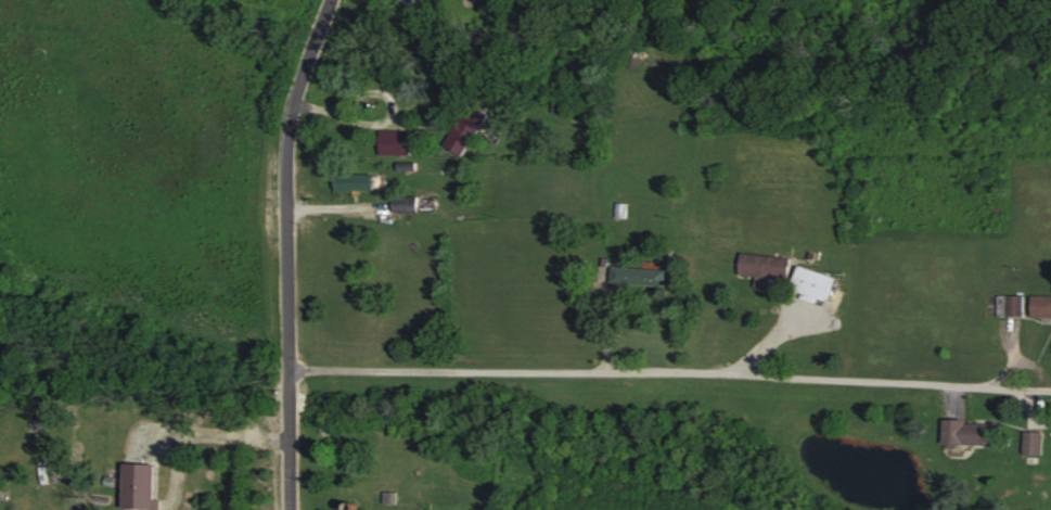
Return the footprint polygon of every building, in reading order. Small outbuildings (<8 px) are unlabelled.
[(412,21),(424,16),(417,0),(403,0),(412,21)] [(464,155),(491,111),(473,100),(447,144),(464,155)] [(413,153),(414,129),(381,128),(381,152),(413,153)] [(337,187),(377,187),(377,172),(337,172),(337,187)] [(421,209),(421,195),(396,195),(396,209),(421,209)] [(775,285),(775,277),(793,278),(795,255),(744,251),(742,272),(761,274),(760,283),(775,285)] [(841,274),(806,263),(798,288),(833,299),(841,274)] [(614,281),(667,284),(668,268),(615,265),(614,281)] [(999,315),(1025,315),(1025,293),(999,293),(999,315)] [(1034,294),(1034,316),(1050,316),(1050,294),(1034,294)] [(949,420),(949,443),(998,443),(998,420),(949,420)] [(1046,429),(1025,429),(1025,452),(1046,452),(1046,429)] [(128,506),(160,507),(161,462),(129,461),(128,506)]
